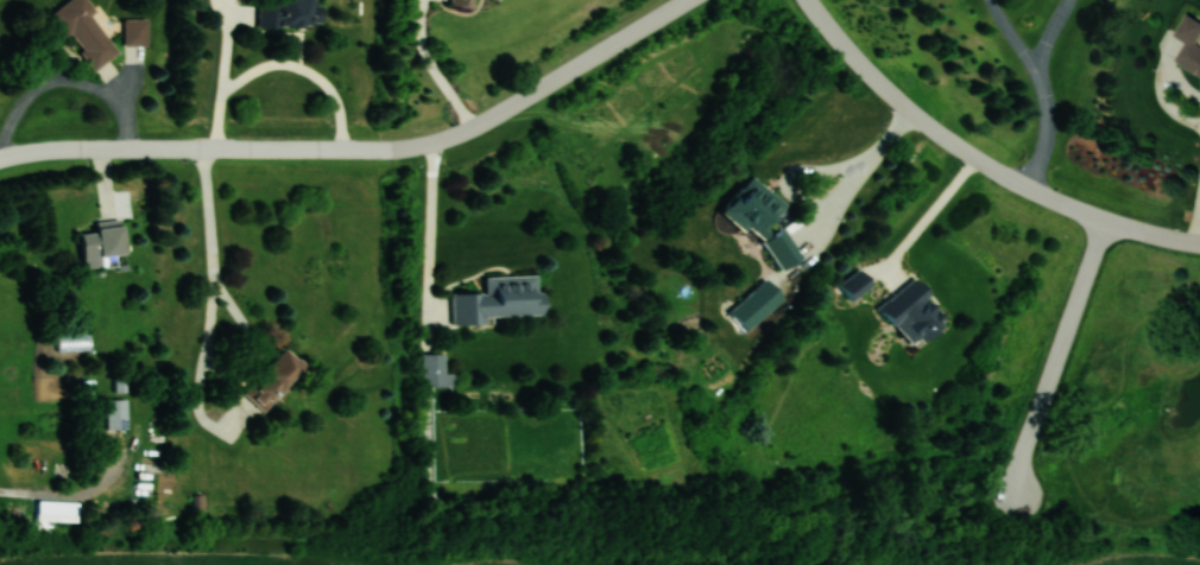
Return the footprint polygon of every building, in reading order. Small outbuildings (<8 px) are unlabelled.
[(84,0),(70,0),(53,12),(93,71),(120,53),(84,0)] [(322,26),(321,5),(311,5),(311,0),(280,0),(280,4),(259,4),(259,26),(322,26)] [(452,4),(472,8),(474,0),(453,0),(452,4)] [(148,19),(125,19),(125,46),(148,46),(148,19)] [(783,226),(771,233),(768,228),(787,203),(752,176),(747,180),(723,211),(764,243),(781,270),(802,256),(783,226)] [(96,221),(97,231),(81,233),(85,268),(103,266),(101,256),(126,253),(122,218),(96,221)] [(840,286),(853,300),(872,282),(859,268),(840,286)] [(451,292),(452,323),(488,322),(487,315),(540,313),(539,273),(486,275),(486,291),(451,292)] [(912,347),(949,320),(918,276),(880,303),(912,347)] [(729,313),(748,332),(784,296),(765,277),(729,313)] [(245,395),(267,411),(302,361),(280,346),(245,395)] [(444,372),(444,353),(422,353),(422,385),(453,385),(453,372),(444,372)] [(107,399),(107,429),(128,429),(128,399),(107,399)]
